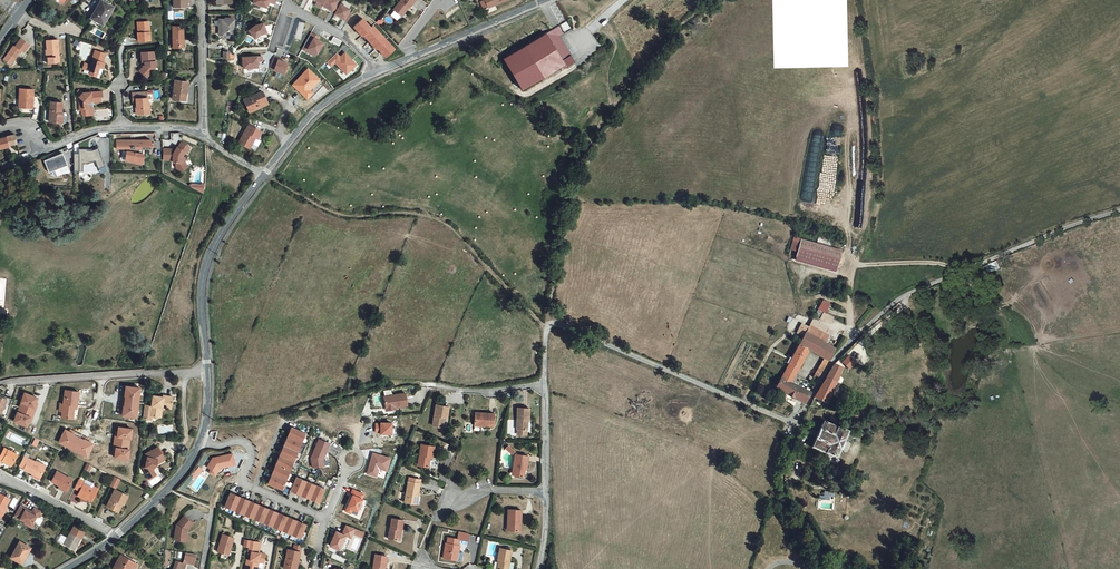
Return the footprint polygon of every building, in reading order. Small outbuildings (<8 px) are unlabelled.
[(96,15),(105,21),(111,11),(113,12),(117,4),(111,0),(102,0),(100,4),(101,5),(96,15)] [(250,4),(266,9),(268,0),(252,0),(250,4)] [(338,1),(336,0),(325,0),(321,6),(332,13),(338,1)] [(396,8),(404,15),(411,6),(412,7),(417,0),(403,0),(396,8)] [(343,20),(349,8),(339,3),(333,14),(343,20)] [(236,19),(225,19),(225,34),(236,34),(236,19)] [(142,32),(140,33),(141,41),(153,40),(152,22),(141,23),(142,32)] [(569,22),(506,59),(524,89),(561,67),(563,71),(577,62),(562,36),(574,30),(569,22)] [(253,26),(246,31),(253,40),(259,37),(266,34),(262,24),(253,26)] [(182,29),(176,29),(176,49),(188,50),(188,43),(186,42),(186,31),(182,31),(182,29)] [(325,39),(311,32),(301,50),(314,58),(325,39)] [(333,36),(330,41),(338,46),(341,41),(333,36)] [(17,43),(6,57),(13,63),(24,49),(26,51),(31,43),(23,37),(18,44),(17,43)] [(61,39),(50,40),(51,62),(63,61),(61,39)] [(93,65),(87,63),(86,68),(92,70),(91,74),(96,75),(97,72),(99,72),(101,66),(105,67),(106,62),(104,61),(107,52),(97,49),(93,65)] [(345,76),(356,65),(345,52),(340,56),(337,53),(327,63),(330,68),(335,64),(345,76)] [(145,67),(142,70),(149,78),(154,72),(154,67),(158,67),(159,65),(158,64),(157,63),(157,53),(144,53),(144,64),(147,64),(147,66),(145,67)] [(256,57),(241,57),(241,70),(256,68),(256,57)] [(287,62),(274,57),(269,70),(282,76),(287,62)] [(318,75),(310,68),(295,84),(300,89),(300,88),(303,90),(302,91),(309,97),(314,92),(312,89),(316,84),(313,81),(318,75)] [(321,78),(318,75),(313,81),(316,84),(321,78)] [(179,83),(176,101),(189,102),(192,85),(179,83)] [(37,86),(23,85),(22,104),(36,104),(37,86)] [(246,99),(252,111),(270,103),(264,90),(246,99)] [(134,102),(138,102),(139,114),(152,113),(152,107),(149,107),(148,93),(134,94),(134,102)] [(83,94),(80,97),(80,114),(81,116),(83,117),(85,118),(87,117),(89,115),(89,106),(92,103),(94,104),(101,104),(101,99),(103,99),(103,94),(83,94)] [(66,99),(54,98),(53,119),(66,120),(66,99)] [(250,124),(241,142),(251,147),(257,137),(259,137),(263,131),(250,124)] [(22,141),(19,131),(0,137),(0,148),(22,141)] [(134,134),(120,135),(120,143),(133,142),(134,145),(132,145),(130,155),(136,155),(136,153),(141,154),(140,156),(146,156),(147,147),(143,146),(143,142),(155,141),(154,133),(138,134),(138,135),(134,135),(134,134)] [(173,141),(167,141),(167,152),(177,152),(177,154),(180,154),(180,159),(182,162),(185,163),(188,161),(188,158),(186,154),(186,149),(186,148),(189,143),(190,144),(193,139),(185,134),(182,139),(181,139),(179,141),(178,144),(173,141)] [(91,158),(99,155),(103,165),(109,163),(101,143),(96,145),(90,145),(90,143),(82,143),(83,148),(77,148),(78,166),(86,166),(86,158),(91,158)] [(70,159),(66,147),(49,154),(53,166),(70,159)] [(838,278),(845,255),(806,243),(799,265),(838,278)] [(989,273),(1000,268),(997,261),(986,266),(989,273)] [(817,309),(822,312),(819,319),(829,324),(833,317),(825,313),(830,303),(822,300),(817,309)] [(834,329),(816,320),(812,328),(809,334),(826,344),(834,329)] [(822,379),(838,351),(826,344),(809,334),(812,328),(805,324),(800,334),(806,337),(784,376),(795,382),(811,352),(825,360),(815,377),(822,379)] [(840,362),(849,369),(856,362),(847,354),(840,362)] [(844,368),(842,368),(836,364),(818,399),(829,404),(844,368)] [(795,382),(784,376),(777,389),(807,405),(814,393),(795,382)] [(124,415),(137,417),(139,407),(138,407),(139,396),(140,397),(141,387),(127,386),(127,391),(126,395),(125,395),(123,405),(125,406),(125,410),(124,415)] [(79,405),(81,391),(67,390),(65,403),(64,411),(63,417),(75,418),(76,408),(77,405),(79,405)] [(34,407),(38,397),(25,392),(21,402),(23,402),(19,412),(18,411),(14,421),(27,426),(31,416),(29,416),(33,406),(34,407)] [(407,405),(406,392),(385,395),(386,407),(396,405),(396,406),(407,405)] [(12,401),(0,395),(0,413),(5,415),(12,401)] [(161,417),(162,407),(166,408),(166,404),(170,405),(175,405),(176,397),(166,396),(166,397),(156,396),(155,406),(148,405),(146,420),(154,420),(155,416),(161,417)] [(447,405),(436,403),(433,423),(441,424),(443,415),(445,415),(447,405)] [(533,412),(521,411),(519,431),(522,431),(522,437),(530,437),(531,423),(533,423),(533,412)] [(498,414),(480,412),(478,425),(497,427),(498,414)] [(380,420),(380,421),(375,421),(375,430),(380,430),(380,431),(391,431),(391,420),(380,420)] [(835,435),(838,428),(824,421),(812,447),(827,454),(830,446),(826,443),(830,433),(835,435)] [(116,457),(129,458),(131,449),(130,449),(131,437),(132,438),(133,428),(120,427),(119,431),(118,435),(117,435),(115,447),(117,448),(117,452),(116,457)] [(299,441),(303,432),(289,427),(286,436),(299,441)] [(837,458),(848,432),(838,428),(835,435),(830,433),(826,443),(830,446),(827,454),(837,458)] [(66,430),(60,442),(69,447),(69,446),(79,451),(79,452),(87,456),(93,444),(85,440),(86,439),(75,433),(74,435),(66,430)] [(299,441),(286,436),(282,446),(296,451),(299,441)] [(318,439),(311,458),(313,468),(324,466),(323,459),(329,443),(318,439)] [(434,445),(420,443),(417,465),(427,466),(429,455),(432,456),(434,445)] [(296,451),(282,446),(278,456),(292,461),(296,451)] [(4,459),(8,462),(12,463),(17,453),(4,447),(1,453),(0,456),(0,460),(3,461),(4,459)] [(157,464),(159,464),(160,459),(166,456),(161,447),(153,451),(147,454),(149,457),(148,466),(145,468),(152,479),(158,475),(155,470),(157,464)] [(521,454),(516,448),(513,450),(518,457),(521,454)] [(376,474),(378,466),(387,468),(390,455),(372,451),(367,471),(376,474)] [(235,464),(232,453),(217,457),(217,458),(214,459),(212,458),(207,467),(211,469),(216,472),(219,468),(226,466),(235,464)] [(46,467),(37,462),(25,456),(21,466),(25,468),(25,470),(33,474),(32,476),(40,480),(46,467)] [(166,456),(160,459),(159,464),(168,459),(166,456)] [(292,461),(278,456),(275,466),(288,471),(292,461)] [(518,471),(520,472),(519,478),(527,480),(530,470),(531,470),(534,460),(521,457),(518,471)] [(288,471),(275,466),(271,475),(285,480),(288,471)] [(61,485),(60,487),(67,491),(74,479),(58,471),(53,481),(61,485)] [(285,480),(271,475),(267,485),(281,490),(285,480)] [(117,488),(121,479),(115,476),(111,485),(117,488)] [(306,481),(296,477),(290,491),(300,495),(306,481)] [(86,481),(81,479),(77,488),(83,491),(81,495),(90,499),(90,498),(95,500),(97,497),(101,487),(96,485),(96,484),(96,483),(95,482),(87,478),(86,481)] [(408,479),(404,500),(414,502),(416,491),(418,492),(420,481),(408,479)] [(306,481),(300,495),(310,499),(315,485),(306,481)] [(315,485),(310,499),(319,502),(325,489),(315,485)] [(351,492),(353,493),(346,509),(351,511),(353,507),(357,509),(362,497),(362,496),(364,492),(353,487),(351,492)] [(130,496),(116,490),(108,507),(121,513),(130,496)] [(7,506),(11,498),(0,492),(0,493),(0,518),(1,519),(3,514),(7,506)] [(233,512),(239,499),(229,495),(224,509),(233,512)] [(239,499),(233,512),(243,516),(248,502),(239,499)] [(248,502),(243,516),(253,520),(258,506),(248,502)] [(22,505),(16,516),(27,522),(33,525),(38,516),(40,517),(40,516),(42,511),(35,507),(33,511),(32,513),(27,510),(27,508),(22,505)] [(258,506),(253,520),(263,524),(268,510),(258,506)] [(268,510),(263,524),(272,527),(278,514),(268,510)] [(513,512),(512,526),(516,526),(516,533),(524,534),(524,523),(527,522),(527,512),(513,512)] [(278,514),(272,527),(282,531),(287,518),(278,514)] [(33,525),(27,522),(26,523),(34,527),(37,522),(42,524),(45,519),(40,516),(40,517),(38,516),(33,525)] [(184,516),(178,525),(176,538),(187,540),(188,530),(193,522),(184,516)] [(388,537),(398,539),(399,529),(402,529),(404,519),(391,517),(388,537)] [(287,518),(282,531),(292,535),(297,521),(287,518)] [(297,521),(292,535),(301,539),(307,525),(297,521)] [(346,526),(342,534),(335,532),(329,546),(339,550),(345,536),(350,538),(352,534),(354,529),(346,526)] [(63,534),(60,541),(77,550),(87,532),(77,527),(70,538),(63,534)] [(354,529),(352,534),(362,538),(364,533),(354,529)] [(233,540),(220,538),(217,555),(228,558),(229,550),(231,550),(233,540)] [(446,543),(442,558),(460,563),(463,554),(461,553),(462,548),(460,547),(461,541),(450,538),(449,544),(446,543)] [(33,547),(22,542),(13,557),(23,563),(28,554),(29,554),(33,547)] [(256,563),(259,563),(259,561),(265,561),(265,556),(258,555),(260,545),(248,544),(247,554),(250,554),(250,562),(246,562),(246,568),(255,568),(256,563)] [(287,550),(284,568),(295,568),(296,562),(299,562),(300,552),(287,550)] [(499,568),(508,568),(512,553),(501,551),(498,562),(500,562),(499,568)] [(346,563),(348,559),(333,554),(332,557),(346,563)] [(376,554),(374,568),(383,568),(384,565),(386,566),(388,555),(376,554)] [(136,562),(123,556),(116,568),(132,568),(136,562)] [(186,568),(187,567),(194,568),(195,558),(186,557),(185,564),(183,567),(176,564),(173,568),(185,568),(186,568)]
